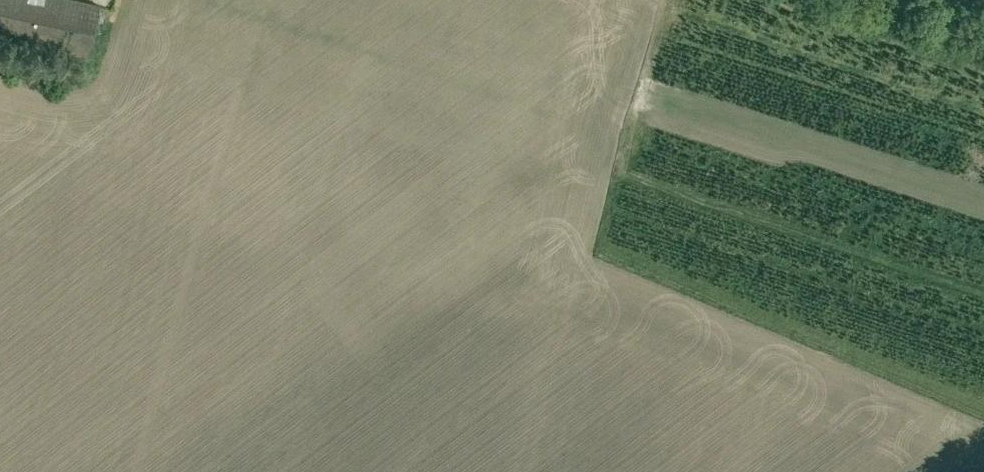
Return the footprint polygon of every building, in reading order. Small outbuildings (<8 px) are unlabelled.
[(89,60),(101,5),(76,0),(0,0),(0,40),(89,60)]
